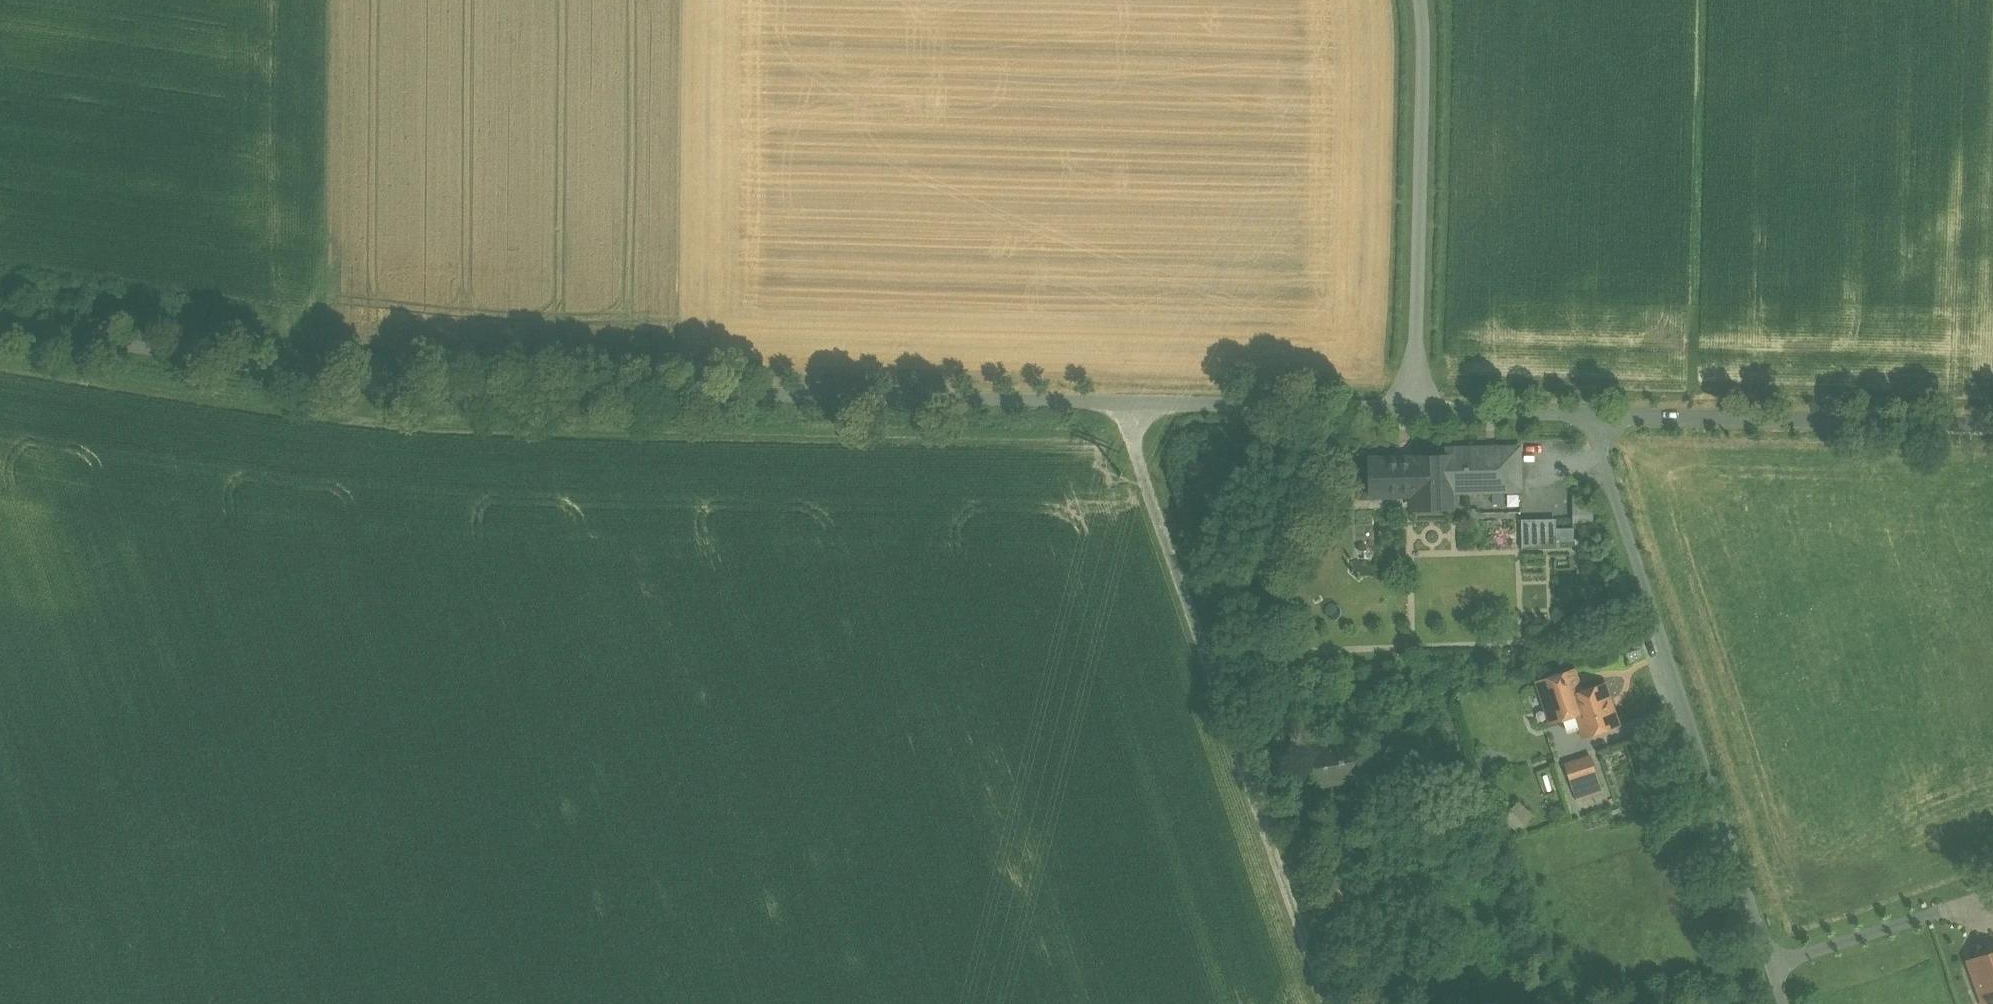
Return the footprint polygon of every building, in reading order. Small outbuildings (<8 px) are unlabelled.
[(1488,455),(1373,459),(1374,494),(1415,493),(1415,506),(1452,505),(1451,483),(1489,482),(1488,455)] [(1523,545),(1556,545),(1557,518),(1523,518),(1523,545)] [(1606,685),(1582,693),(1575,670),(1560,675),(1556,673),(1547,676),(1545,680),(1538,683),(1551,722),(1563,718),(1567,731),(1581,727),(1584,736),(1619,725),(1606,685)] [(1356,742),(1312,750),(1318,786),(1356,779),(1352,761),(1359,760),(1356,742)] [(1591,756),(1566,764),(1576,797),(1601,788),(1591,756)] [(1971,961),(1986,1003),(1992,1003),(1992,954),(1971,961)]
